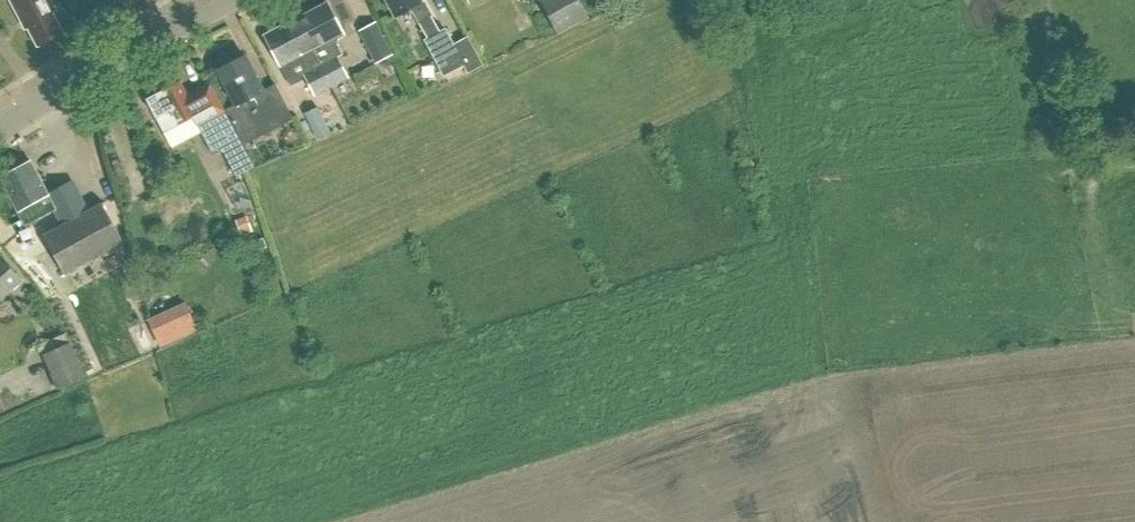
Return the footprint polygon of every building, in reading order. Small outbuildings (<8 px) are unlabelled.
[(38,45),(63,32),(51,10),(55,8),(51,0),(11,0),(21,19),(23,18),(38,45)] [(396,17),(411,8),(419,23),(430,17),(432,16),(424,1),(421,2),(420,0),(387,0),(396,17)] [(557,33),(588,16),(580,0),(539,0),(557,33)] [(296,19),(331,86),(347,78),(336,56),(341,54),(336,44),(337,38),(343,35),(327,3),(296,19)] [(430,17),(419,23),(427,38),(424,39),(443,75),(464,66),(467,73),(481,64),(467,36),(454,43),(446,28),(438,32),(430,17)] [(306,78),(314,94),(331,86),(296,19),(265,35),(281,67),(290,86),(306,78)] [(355,32),(373,65),(390,56),(372,23),(355,32)] [(275,83),(263,90),(245,55),(217,70),(232,98),(222,103),(243,142),(293,117),(275,83)] [(193,116),(211,152),(239,138),(211,85),(188,97),(180,81),(176,83),(172,82),(166,85),(165,89),(147,99),(156,116),(171,109),(179,123),(193,116)] [(315,108),(301,115),(314,141),(327,134),(315,108)] [(64,274),(69,271),(82,295),(107,282),(94,258),(123,242),(102,203),(87,210),(72,181),(48,194),(30,160),(0,177),(26,225),(55,209),(63,224),(43,235),(64,274)] [(21,280),(0,256),(0,298),(21,280)] [(148,319),(160,346),(196,331),(184,303),(148,319)] [(132,328),(137,339),(150,333),(146,322),(132,328)] [(54,371),(61,386),(85,375),(70,342),(43,354),(52,372),(54,371)]
